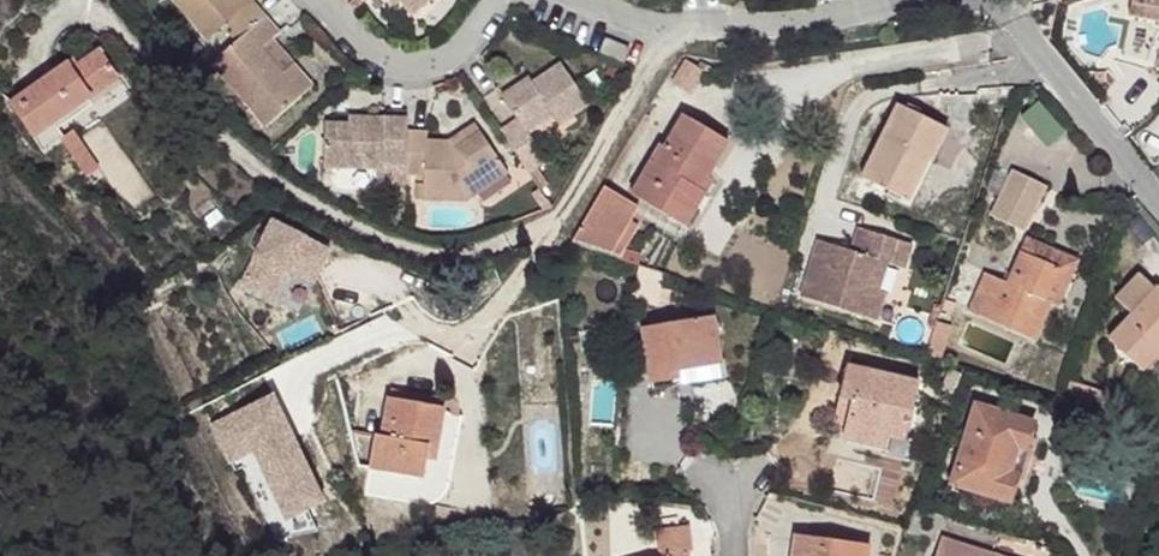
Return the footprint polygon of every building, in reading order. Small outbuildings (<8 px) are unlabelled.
[(210,41),(228,26),(241,40),(268,14),(256,2),(248,8),(240,0),(171,0),(210,41)] [(248,8),(256,2),(255,0),(240,0),(248,8)] [(403,2),(417,17),(435,0),(401,0),(403,2)] [(1136,17),(1158,20),(1158,0),(1139,0),(1136,17)] [(241,40),(219,62),(277,121),(321,80),(300,59),(291,67),(268,43),(278,36),(284,29),(268,14),(241,40)] [(278,36),(268,43),(291,67),(300,59),(278,36)] [(608,36),(604,47),(625,53),(629,43),(608,36)] [(686,59),(675,81),(688,88),(701,67),(686,59)] [(523,116),(506,128),(537,171),(553,158),(535,132),(560,116),(566,123),(593,103),(564,62),(537,80),(510,99),(523,116)] [(131,76),(62,106),(78,145),(100,136),(144,117),(173,102),(159,74),(135,84),(131,76)] [(532,75),(506,93),(510,99),(537,80),(532,75)] [(900,101),(861,173),(907,197),(929,160),(932,162),(951,128),(900,101)] [(659,151),(635,193),(678,217),(694,187),(707,193),(716,179),(710,176),(737,131),(690,103),(662,154),(659,151)] [(356,117),(355,127),(367,127),(367,118),(356,117)] [(328,125),(327,172),(346,173),(372,175),(387,174),(388,166),(412,167),(414,132),(414,121),(367,118),(367,127),(355,127),(328,125)] [(482,122),(456,141),(462,147),(488,130),(482,122)] [(430,131),(414,132),(412,167),(412,171),(431,171),(432,182),(433,199),(475,198),(517,168),(488,130),(462,147),(456,141),(432,141),(430,131)] [(120,150),(109,155),(126,193),(139,188),(120,150)] [(1017,167),(994,212),(1023,227),(1046,184),(1017,167)] [(346,173),(345,194),(371,194),(372,175),(346,173)] [(423,198),(433,199),(432,182),(424,182),(423,198)] [(608,184),(574,243),(624,257),(631,246),(623,241),(646,205),(608,184)] [(694,187),(678,217),(689,225),(707,193),(694,187)] [(302,312),(329,252),(267,223),(239,283),(302,312)] [(852,248),(819,237),(801,294),(883,319),(891,293),(874,288),(884,259),(904,265),(911,241),(859,225),(852,248)] [(987,268),(971,307),(1034,335),(1053,297),(1044,293),(1059,263),(1046,257),(1053,244),(1029,233),(1006,276),(987,268)] [(1059,263),(1044,293),(1053,297),(1060,300),(1080,255),(1053,244),(1046,257),(1059,263)] [(1121,295),(1139,312),(1158,293),(1158,287),(1145,272),(1121,295)] [(1115,337),(1148,369),(1158,358),(1158,293),(1139,312),(1115,337)] [(714,313),(644,327),(652,389),(660,386),(680,382),(678,370),(721,362),(714,313)] [(678,370),(680,382),(722,375),(721,362),(678,370)] [(846,424),(845,437),(856,439),(886,446),(889,433),(906,436),(917,382),(848,366),(839,398),(852,401),(846,424)] [(381,429),(374,462),(426,473),(431,452),(433,440),(439,442),(446,412),(448,403),(395,392),(385,429),(381,429)] [(274,397),(209,424),(227,469),(245,461),(273,530),(320,511),(274,397)] [(839,398),(834,422),(846,424),(852,401),(839,398)] [(976,401),(953,479),(1010,498),(1018,473),(1022,476),(1032,447),(1026,444),(1035,421),(976,401)] [(886,446),(885,454),(906,460),(913,439),(906,436),(889,433),(886,446)] [(856,439),(853,449),(885,454),(886,446),(856,439)] [(433,440),(431,452),(436,454),(439,442),(433,440)] [(374,462),(369,483),(421,497),(426,473),(374,462)] [(653,527),(658,550),(661,550),(662,555),(668,555),(669,552),(686,549),(690,548),(686,522),(653,527)] [(938,555),(1019,555),(945,532),(938,555)] [(794,555),(844,555),(847,540),(798,533),(794,555)]
